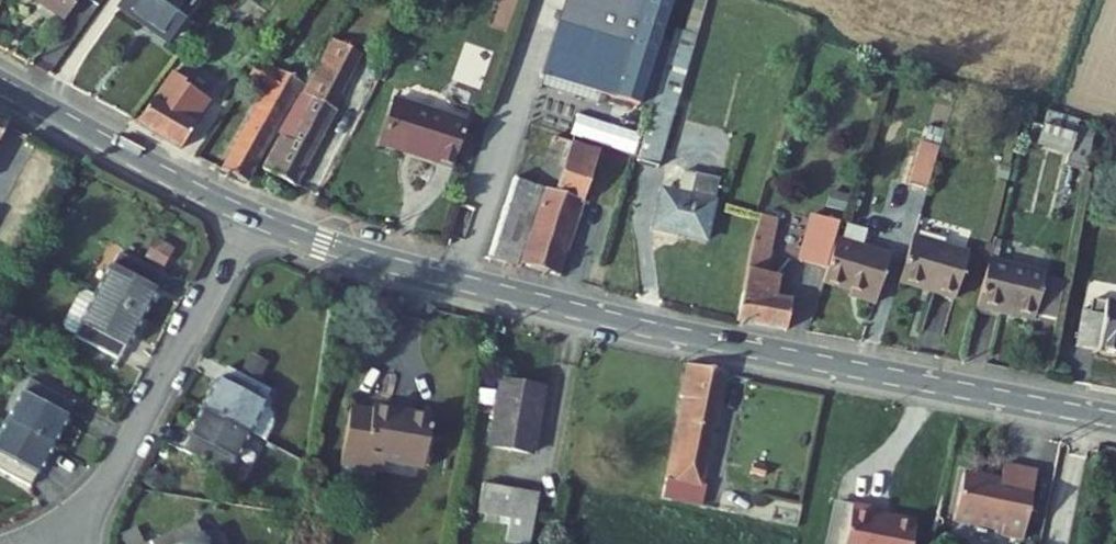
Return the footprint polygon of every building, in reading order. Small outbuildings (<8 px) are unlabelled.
[(53,18),(66,0),(28,0),(53,18)] [(158,32),(181,0),(112,0),(108,6),(130,21),(134,15),(158,32)] [(248,22),(258,6),(260,3),(256,0),(234,0),(230,7),(248,22)] [(537,67),(633,96),(664,0),(558,0),(537,67)] [(631,153),(649,159),(697,6),(681,0),(678,0),(631,153)] [(321,36),(307,61),(339,76),(353,51),(321,36)] [(261,85),(217,163),(241,177),(291,88),(298,76),(255,50),(242,72),(261,85)] [(307,61),(298,76),(291,88),(298,92),(323,105),(339,76),(307,61)] [(134,115),(177,144),(196,115),(187,109),(201,87),(173,68),(164,83),(158,80),(134,115)] [(449,149),(462,107),(389,86),(376,132),(449,149)] [(286,180),(323,105),(298,92),(273,142),(266,140),(255,165),(286,180)] [(1069,162),(1074,132),(1076,115),(1062,113),(1065,106),(1031,95),(1020,131),(1050,141),(1048,158),(1069,162)] [(574,130),(630,150),(636,130),(581,111),(574,130)] [(508,169),(482,249),(514,259),(515,256),(553,268),(594,142),(565,133),(550,181),(508,169)] [(924,182),(936,140),(918,135),(906,177),(924,182)] [(1000,161),(987,158),(983,176),(996,179),(1000,161)] [(673,224),(671,231),(700,238),(716,177),(679,167),(674,190),(660,186),(652,219),(673,224)] [(751,209),(742,242),(736,316),(785,325),(790,298),(772,294),(777,272),(763,269),(766,213),(751,209)] [(810,210),(796,257),(824,265),(833,234),(837,218),(810,210)] [(873,297),(886,251),(887,249),(833,234),(824,265),(821,277),(856,287),(855,292),(873,297)] [(909,236),(896,282),(946,295),(958,249),(909,236)] [(172,257),(155,246),(143,266),(161,276),(172,257)] [(979,254),(969,300),(1022,313),(1034,268),(979,254)] [(160,282),(115,260),(94,302),(139,325),(160,282)] [(119,366),(139,325),(94,302),(80,294),(59,336),(119,366)] [(1069,343),(1108,352),(1107,361),(1115,363),(1115,303),(1090,297),(1087,307),(1075,304),(1069,343)] [(278,367),(261,355),(248,375),(266,386),(278,367)] [(248,375),(235,366),(210,405),(251,432),(267,442),(278,423),(279,416),(269,406),(277,394),(266,386),(248,375)] [(640,477),(635,497),(696,509),(702,484),(695,482),(722,378),(681,372),(674,396),(680,398),(673,424),(684,426),(670,483),(640,477)] [(544,393),(501,382),(485,446),(528,457),(544,393)] [(72,407),(27,384),(6,427),(50,450),(72,407)] [(225,472),(251,432),(210,405),(185,443),(225,472)] [(372,415),(349,409),(337,464),(359,469),(362,455),(420,468),(431,419),(373,407),(372,415)] [(50,450),(6,427),(0,440),(0,477),(29,491),(50,450)] [(749,454),(747,467),(763,470),(766,458),(749,454)] [(961,466),(951,512),(999,522),(998,530),(1021,535),(1037,467),(1003,459),(998,474),(961,466)] [(532,496),(479,485),(473,512),(511,522),(510,533),(523,537),(532,496)] [(848,505),(841,543),(908,543),(912,521),(870,516),(871,510),(848,505)] [(159,543),(202,543),(192,525),(159,543)]
